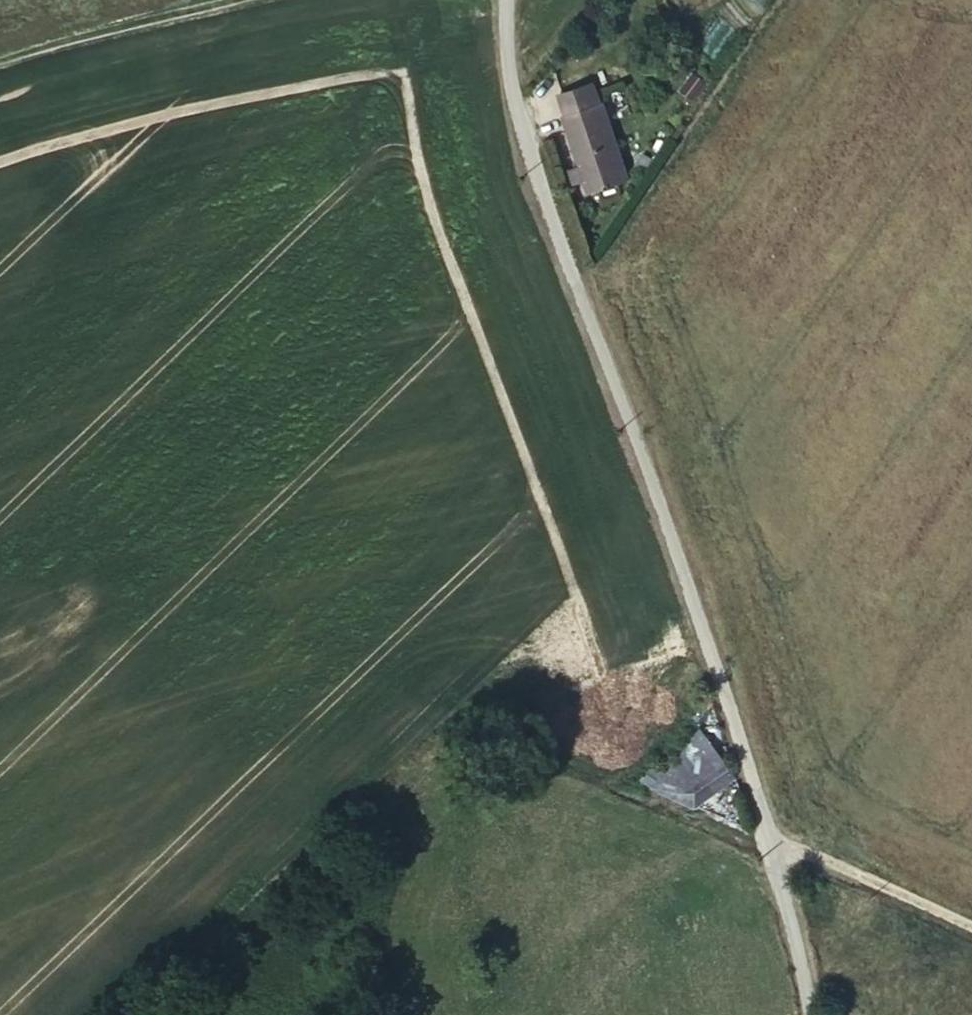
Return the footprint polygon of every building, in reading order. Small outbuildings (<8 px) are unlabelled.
[(681,87),(694,97),(706,81),(693,71),(681,87)] [(593,83),(559,95),(566,114),(563,115),(581,167),(571,170),(575,183),(586,180),(590,193),(630,180),(603,102),(600,103),(593,83)] [(667,774),(695,726),(687,716),(638,781),(653,787),(664,772),(667,774)] [(732,773),(695,726),(667,774),(664,772),(653,787),(695,804),(732,773)]
